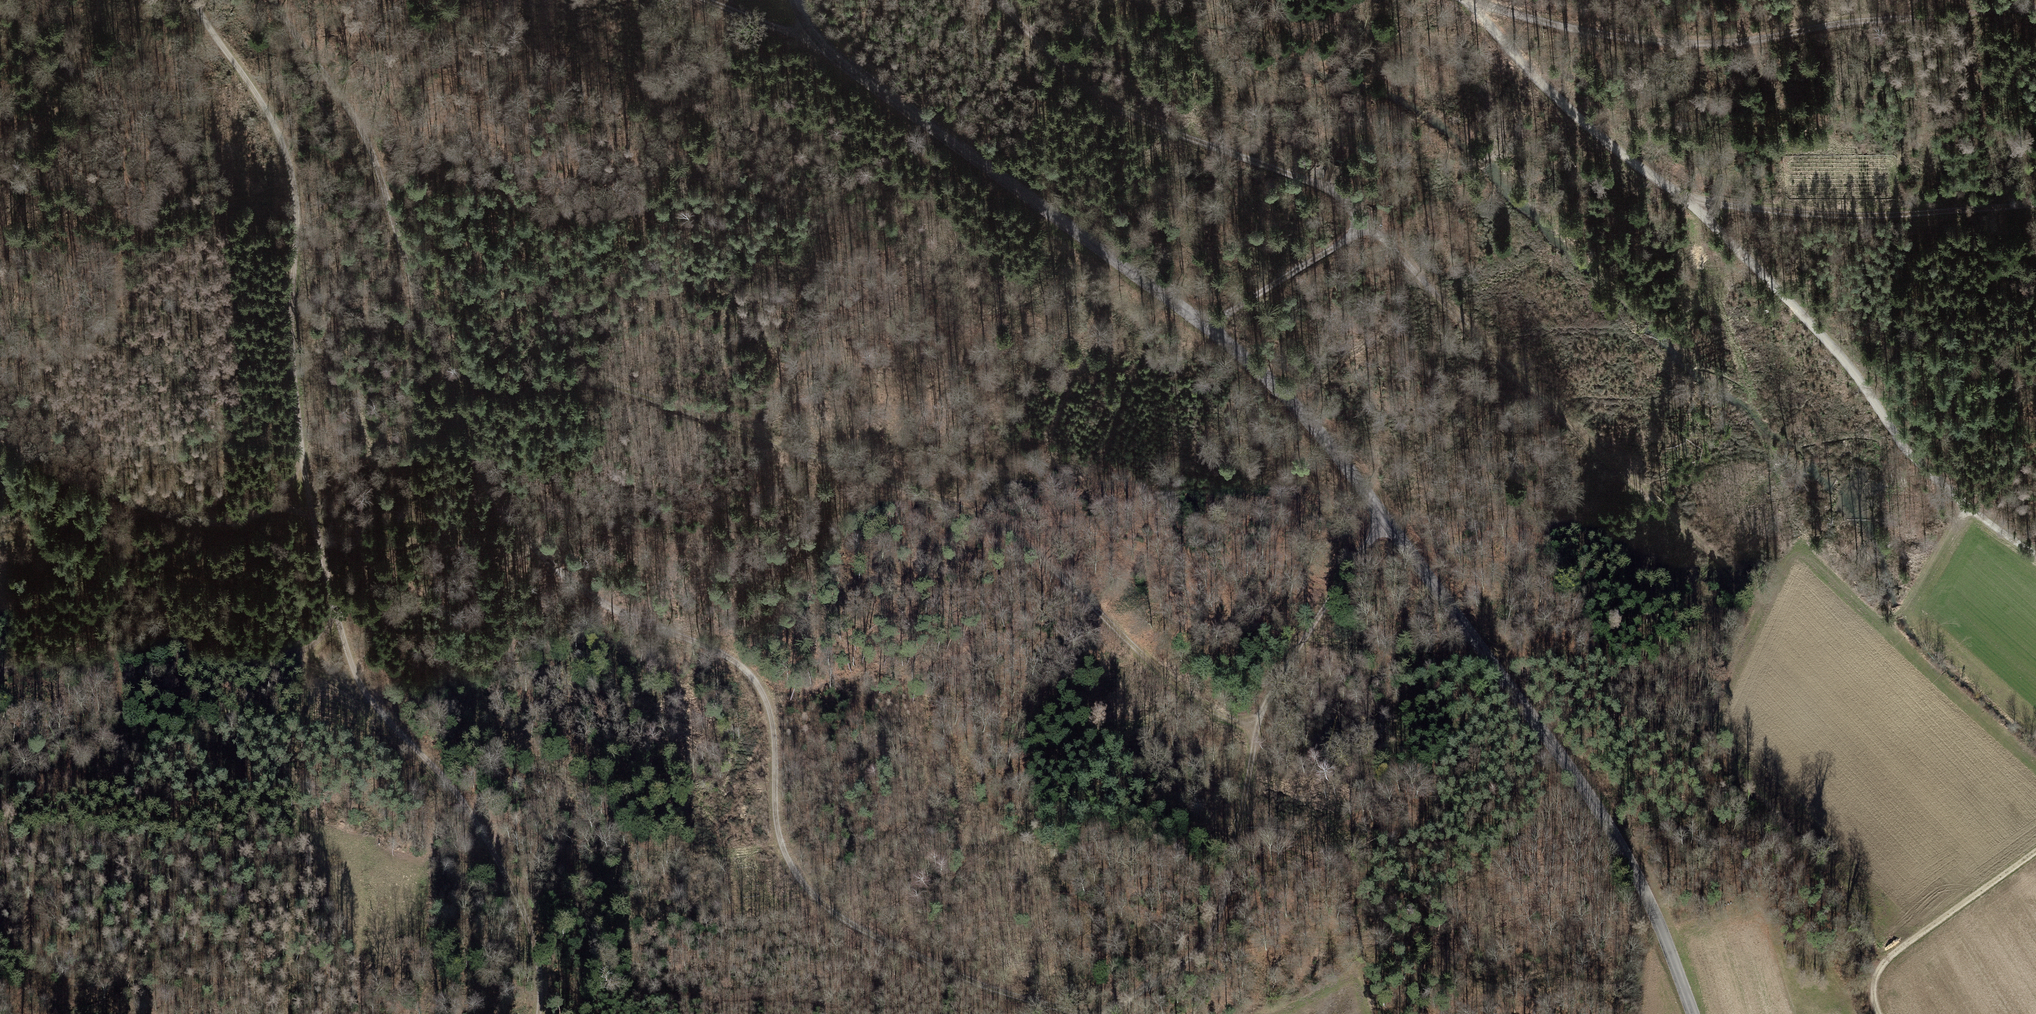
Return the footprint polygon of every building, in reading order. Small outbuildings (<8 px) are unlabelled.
[(1340,166),(1330,163),(1325,178),(1334,181),(1340,166)]
